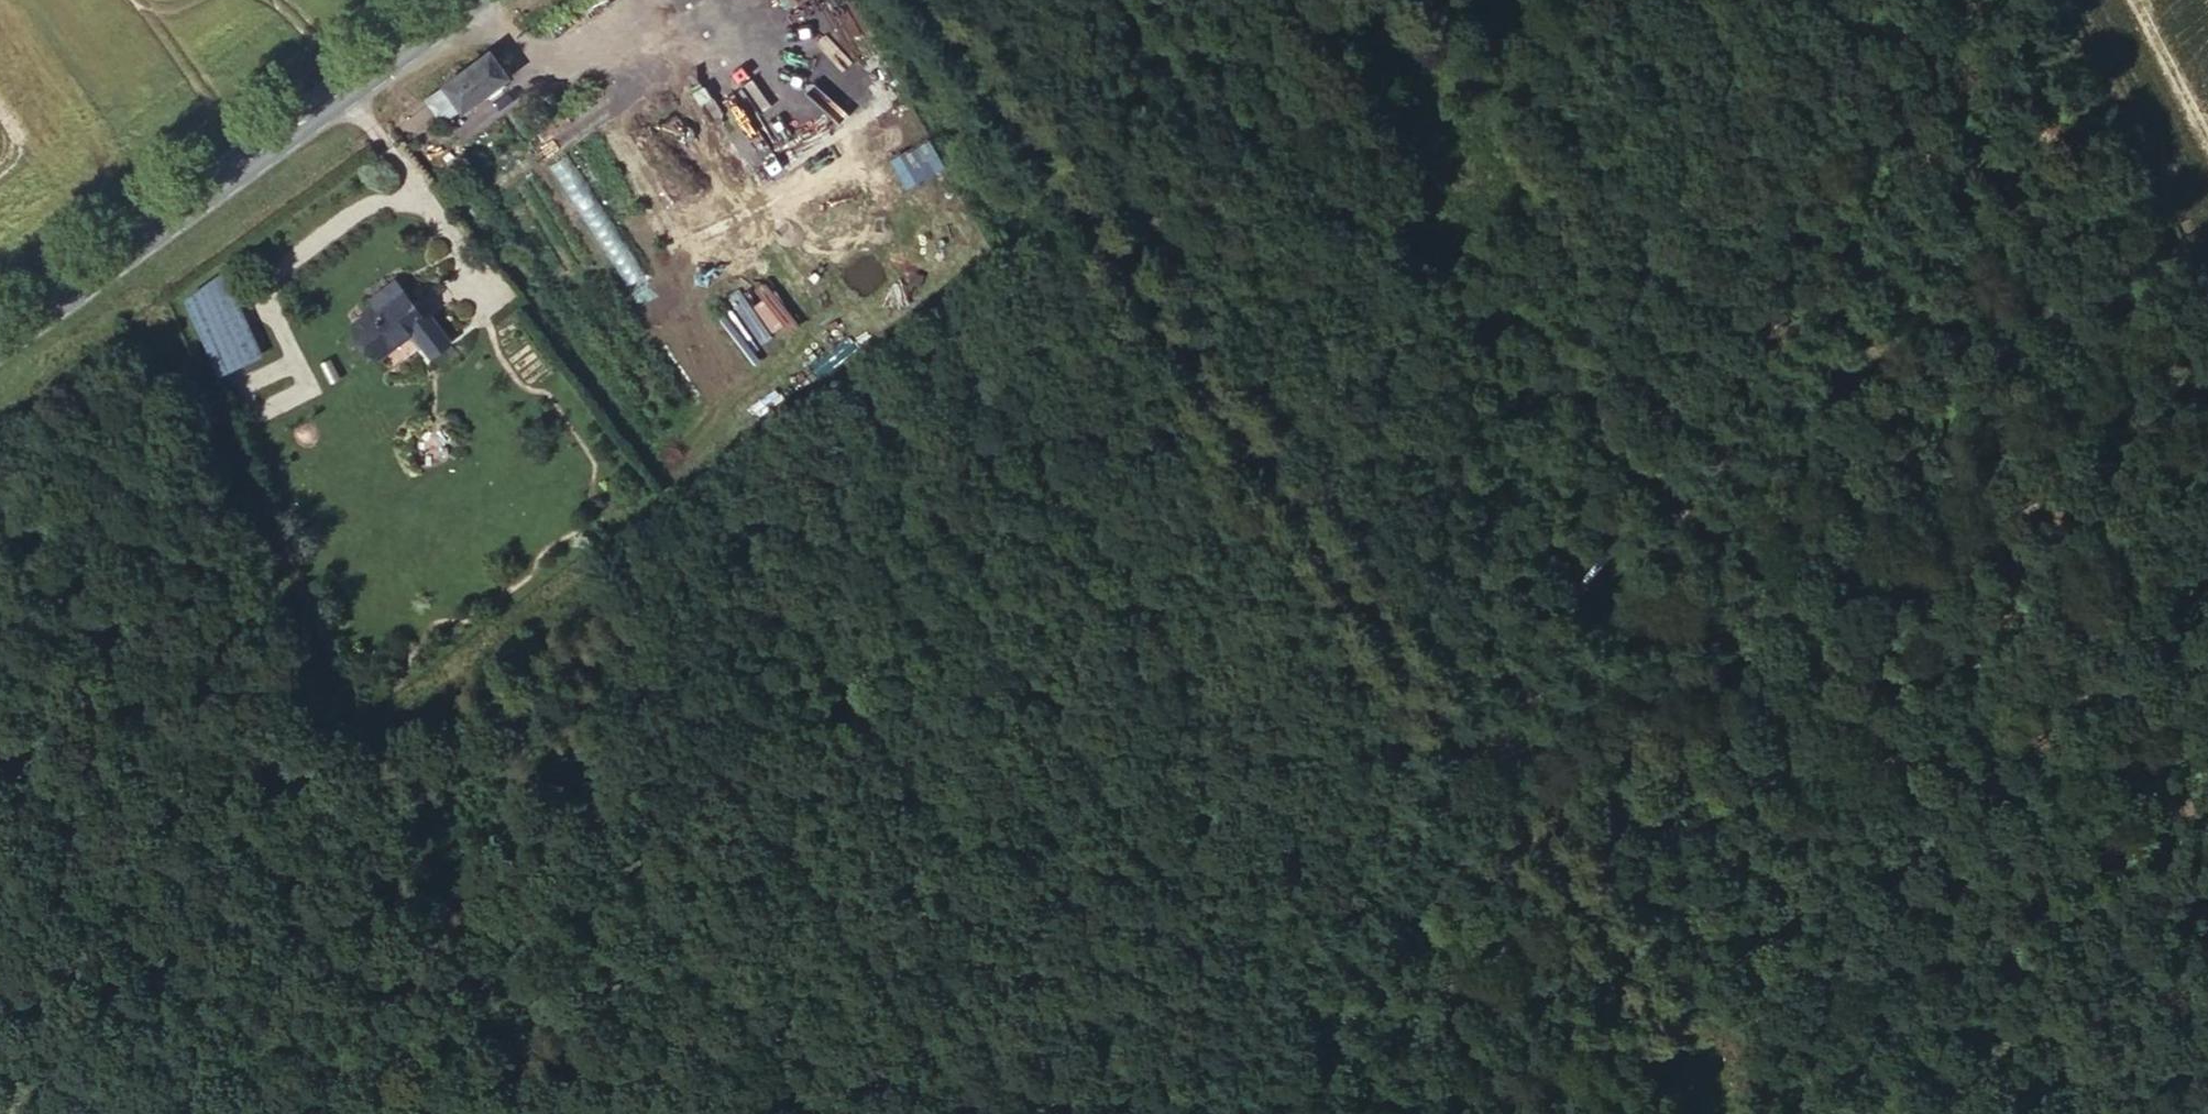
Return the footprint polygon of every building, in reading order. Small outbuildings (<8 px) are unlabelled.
[(806,0),(769,0),(757,7),(789,62),(798,57),(809,73),(838,56),(806,0)] [(499,90),(477,60),(429,96),(451,125),(499,90)] [(429,96),(410,109),(432,136),(451,125),(429,96)] [(930,139),(898,149),(909,182),(941,171),(930,139)] [(183,302),(223,391),(265,374),(224,282),(183,302)] [(391,374),(438,335),(410,302),(365,339),(391,374)]
